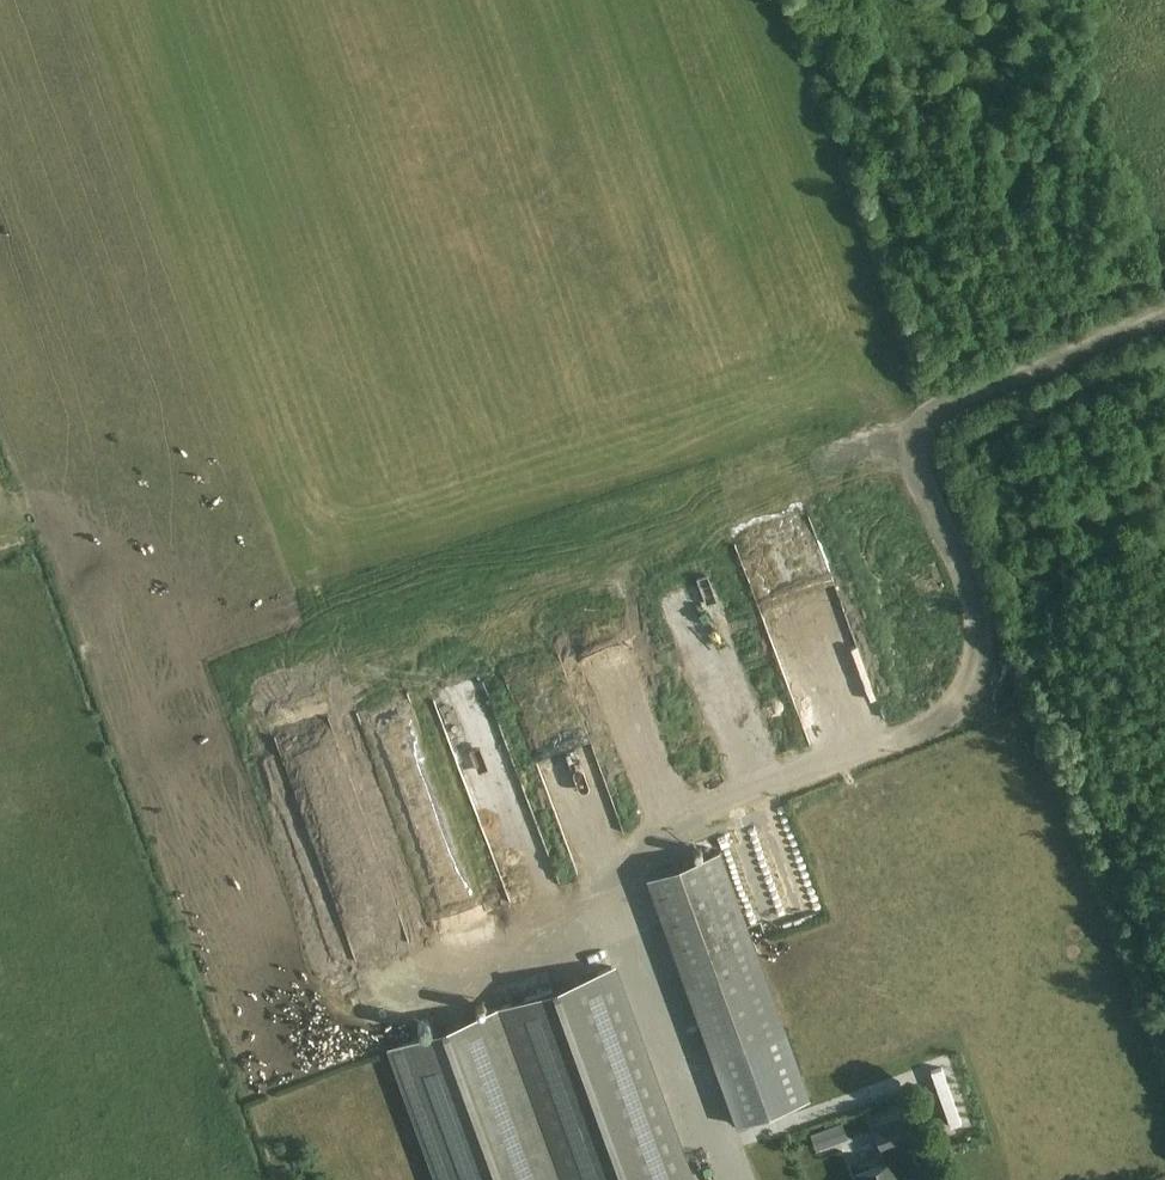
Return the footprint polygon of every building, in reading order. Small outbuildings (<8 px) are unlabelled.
[(419,847),(430,844),(419,828),(424,825),(413,808),(421,802),(423,805),(426,815),(432,812),(440,824),(431,830),(437,850),(450,868),(452,877),(461,871),(454,848),(460,844),(457,836),(446,820),(444,821),(433,781),(422,766),(422,765),(386,775),(392,796),(415,789),(400,799),(409,812),(419,847)] [(383,891),(354,901),(362,925),(391,916),(383,891)] [(785,1030),(758,957),(686,984),(713,1057),(785,1030)] [(614,966),(500,1008),(392,1047),(441,1179),(692,1179),(614,966)] [(863,1057),(874,1097),(911,1087),(901,1047),(863,1057)] [(906,1114),(874,1126),(884,1151),(888,1162),(856,1174),(858,1179),(904,1179),(903,1178),(906,1177),(899,1159),(898,1159),(894,1148),(915,1140),(906,1114)] [(825,1151),(854,1142),(851,1134),(822,1142),(825,1151)]
